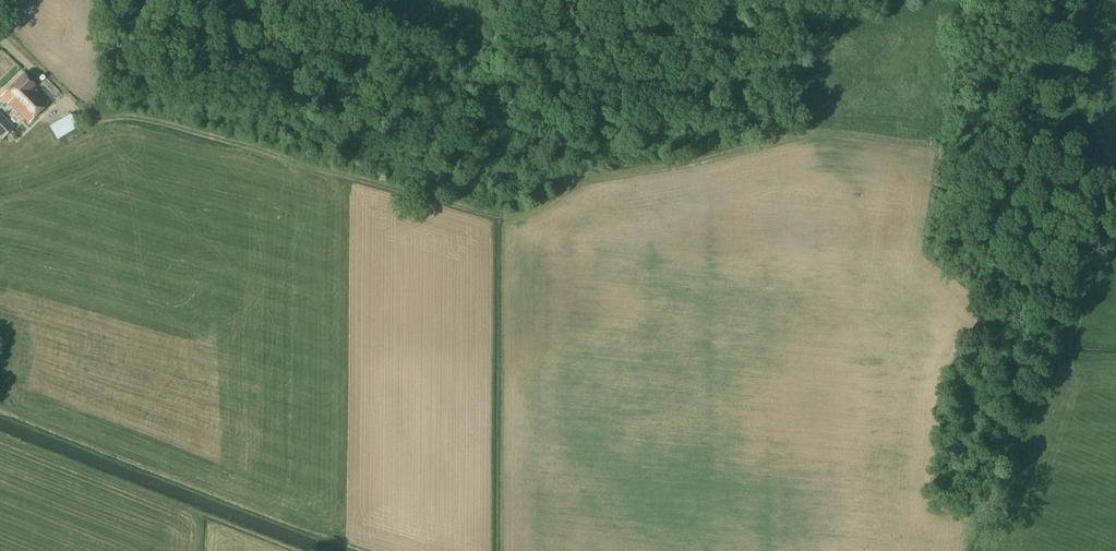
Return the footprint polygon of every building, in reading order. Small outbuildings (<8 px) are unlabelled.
[(48,104),(32,88),(34,86),(23,75),(1,97),(7,104),(8,102),(28,123),(48,104)] [(0,113),(0,138),(1,139),(14,127),(0,113)] [(70,114),(49,126),(57,140),(78,128),(70,114)]
